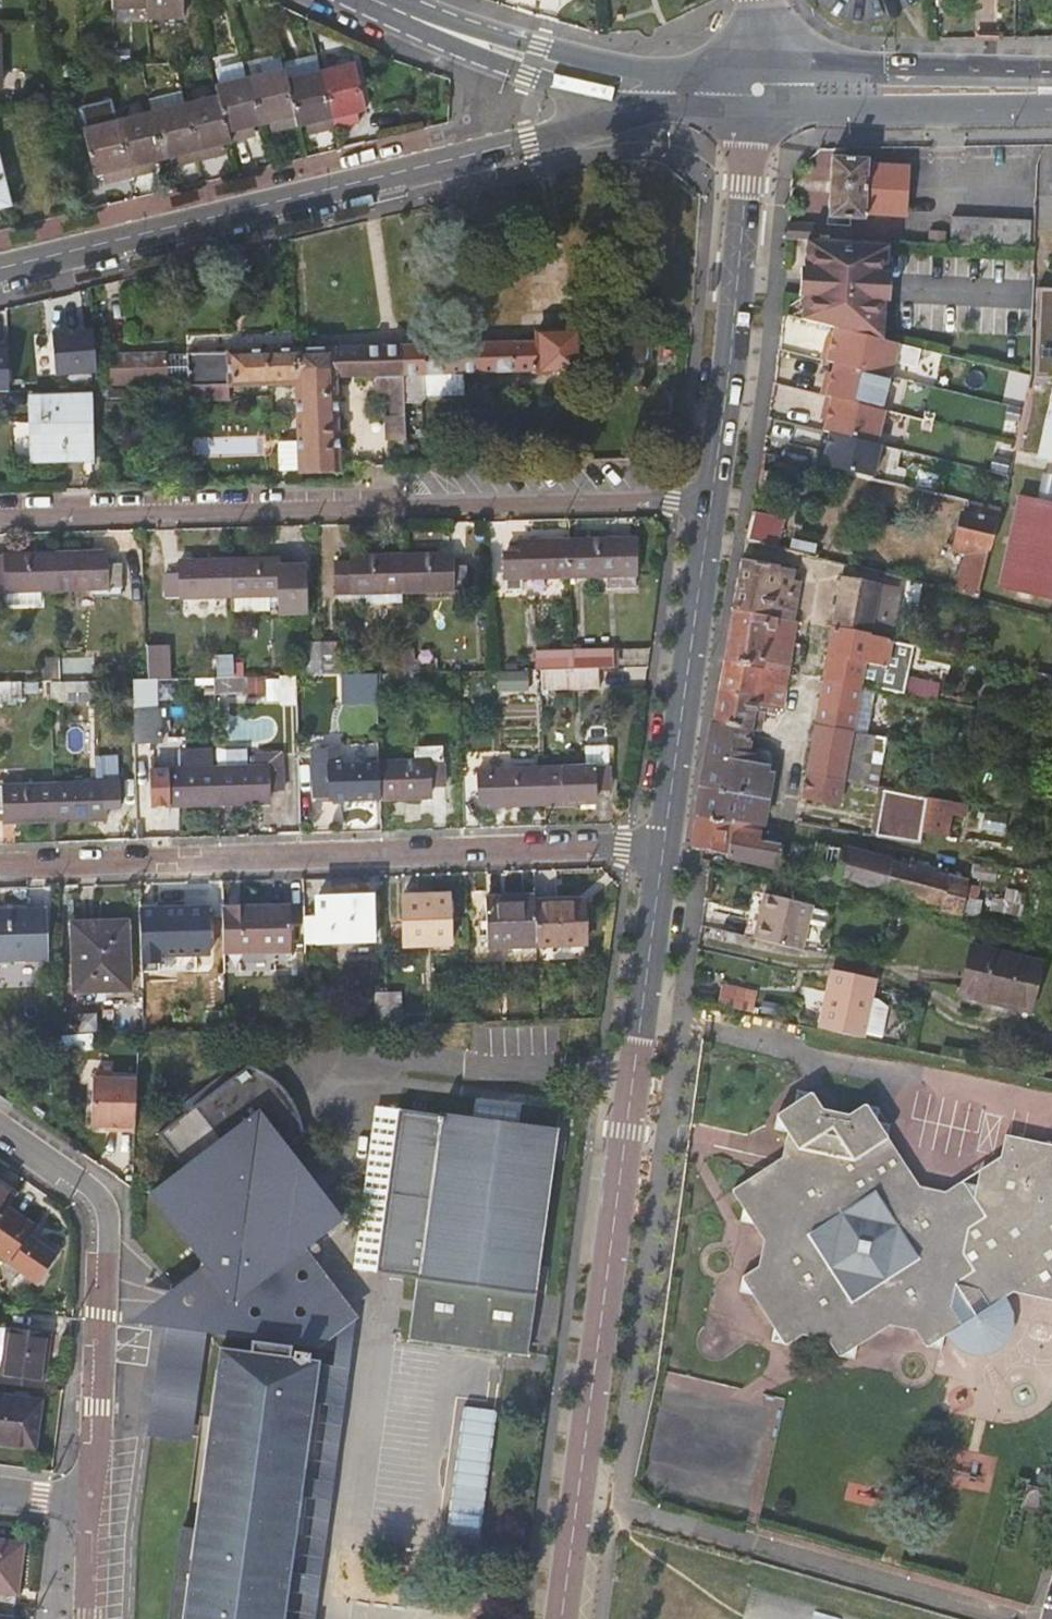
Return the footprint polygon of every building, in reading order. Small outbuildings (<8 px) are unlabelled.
[(114,11),(148,11),(148,22),(184,21),(184,0),(113,0),(114,11)] [(186,99),(153,107),(83,125),(94,170),(105,168),(111,166),(114,176),(152,167),(149,156),(156,154),(173,150),(175,161),(220,150),(217,139),(225,136),(251,130),(249,119),(256,117),(272,114),(275,124),(309,115),(315,114),(318,124),(354,115),(352,104),(358,102),(369,99),(357,56),(290,73),(286,61),(217,78),(220,90),(186,99)] [(150,94),(153,107),(186,99),(182,85),(150,94)] [(361,113),(358,102),(352,104),(354,115),(361,113)] [(312,126),(318,124),(315,114),(309,115),(312,126)] [(258,128),(256,117),(249,119),(251,130),(258,128)] [(228,148),(225,136),(217,139),(220,150),(228,148)] [(16,197),(2,148),(0,148),(0,201),(16,197)] [(910,214),(912,165),(871,162),(871,155),(835,153),(834,214),(868,217),(868,211),(910,214)] [(149,156),(152,167),(159,165),(156,154),(149,156)] [(111,166),(105,168),(107,178),(114,176),(111,166)] [(957,242),(1034,247),(1034,220),(958,216),(957,242)] [(816,224),(793,222),(792,238),(811,239),(816,240),(816,224)] [(864,243),(816,240),(811,239),(809,270),(832,271),(832,282),(861,283),(864,243)] [(890,284),(893,244),(864,243),(861,283),(890,284)] [(1051,396),(1051,288),(1038,287),(1036,376),(1036,377),(1018,450),(1041,454),(1051,396)] [(809,294),(807,319),(839,327),(841,303),(859,304),(860,298),(809,294)] [(839,327),(887,339),(888,300),(860,298),(859,304),(841,303),(839,327)] [(57,373),(98,372),(97,327),(56,327),(57,373)] [(409,389),(409,399),(424,399),(428,393),(428,371),(537,368),(538,371),(582,371),(581,327),(542,329),(542,336),(534,337),(535,340),(408,342),(408,371),(409,389)] [(887,339),(839,327),(837,338),(835,344),(830,343),(826,360),(839,363),(892,376),(894,377),(903,343),(887,339)] [(655,360),(656,338),(622,338),(622,360),(655,360)] [(299,378),(340,377),(340,373),(378,372),(408,371),(408,342),(298,344),(299,378)] [(214,372),(215,380),(299,378),(298,344),(230,345),(230,371),(214,372)] [(12,389),(11,345),(0,345),(0,389),(12,389)] [(112,376),(138,375),(144,348),(112,349),(112,376)] [(144,348),(138,375),(168,375),(167,348),(144,348)] [(892,376),(839,363),(836,374),(835,380),(830,379),(825,395),(830,397),(884,410),(892,376)] [(378,389),(395,389),(409,389),(408,371),(378,372),(378,389)] [(299,378),(300,471),(342,470),(340,377),(299,378)] [(149,390),(149,382),(136,382),(116,383),(117,391),(149,390)] [(396,413),(409,413),(409,399),(409,389),(395,389),(396,413)] [(81,404),(81,390),(31,391),(31,419),(38,419),(39,455),(83,454),(83,439),(91,439),(90,404),(81,404)] [(1041,454),(1051,457),(1051,396),(1041,454)] [(884,410),(830,397),(826,413),(832,415),(830,421),(828,432),(833,433),(880,444),(888,411),(884,410)] [(880,444),(833,433),(829,451),(825,467),(876,479),(884,445),(880,444)] [(825,467),(829,451),(824,450),(820,466),(825,467)] [(1023,494),(1003,587),(1051,598),(1051,501),(1023,494)] [(966,514),(1000,523),(1004,508),(969,501),(966,514)] [(749,542),(781,549),(786,521),(756,514),(749,542)] [(962,593),(983,599),(1000,523),(966,514),(959,549),(971,553),(962,593)] [(576,536),(577,574),(641,572),(641,547),(625,547),(625,535),(576,536)] [(526,575),(577,574),(576,536),(525,537),(525,549),(510,549),(510,586),(526,586),(526,575)] [(106,547),(62,548),(63,585),(95,585),(95,593),(124,592),(122,558),(107,558),(106,547)] [(62,548),(0,550),(0,586),(13,586),(13,600),(47,600),(47,585),(63,585),(62,548)] [(409,551),(409,589),(471,587),(472,562),(455,562),(454,550),(409,551)] [(339,590),(409,589),(409,551),(355,552),(355,559),(339,559),(339,590)] [(309,607),(308,560),(283,561),(283,554),(236,555),(237,592),(240,592),(240,606),(276,606),(276,592),(283,591),(284,608),(309,607)] [(170,594),(237,592),(236,555),(182,557),(182,568),(169,569),(170,594)] [(782,566),(745,560),(736,612),(773,619),(777,598),(789,599),(792,585),(780,582),(782,566)] [(796,569),(782,566),(780,582),(792,585),(789,599),(777,598),(773,619),(796,623),(803,583),(794,581),(796,569)] [(844,578),(840,601),(836,627),(885,638),(886,629),(875,628),(883,586),(844,578)] [(773,619),(736,612),(727,662),(745,666),(765,669),(767,662),(792,667),(800,624),(796,623),(773,619)] [(422,670),(439,670),(438,657),(420,657),(419,620),(410,619),(410,659),(410,670),(422,670)] [(885,638),(836,627),(831,655),(871,662),(880,664),(889,666),(894,640),(885,638)] [(326,637),(327,672),(346,672),(345,636),(326,637)] [(308,637),(308,672),(327,672),(326,637),(308,637)] [(925,656),(927,647),(905,642),(902,656),(915,659),(916,655),(925,656)] [(601,666),(615,666),(614,649),(578,650),(579,667),(601,666)] [(542,651),(542,668),(546,668),(579,667),(578,650),(542,651)] [(831,655),(826,678),(866,686),(871,662),(831,655)] [(389,671),(410,670),(410,659),(389,660),(389,671)] [(727,662),(722,693),(739,696),(745,666),(727,662)] [(767,662),(765,669),(762,683),(788,689),(792,667),(767,662)] [(889,666),(880,664),(875,688),(884,690),(889,666)] [(602,687),(601,666),(579,667),(546,668),(547,688),(602,687)] [(745,666),(739,696),(759,700),(758,706),(784,712),(788,689),(762,683),(765,669),(745,666)] [(383,671),(383,683),(422,683),(422,670),(410,670),(389,671),(383,671)] [(350,684),(383,683),(383,671),(350,672),(350,684)] [(248,690),(248,673),(239,674),(218,674),(218,689),(248,690)] [(218,674),(182,675),(182,689),(218,689),(218,674)] [(0,678),(0,698),(24,698),(24,678),(0,678)] [(826,678),(818,727),(867,736),(875,688),(866,686),(826,678)] [(722,693),(716,723),(754,730),(757,712),(758,706),(759,700),(739,696),(722,693)] [(163,741),(163,707),(137,707),(137,741),(163,741)] [(757,712),(754,730),(763,731),(765,713),(757,712)] [(754,730),(716,723),(705,787),(770,800),(774,774),(769,773),(770,767),(759,765),(760,751),(751,749),(754,730)] [(809,775),(847,782),(869,786),(876,755),(885,756),(887,740),(867,736),(818,727),(809,775)] [(386,758),(388,795),(434,793),(433,782),(449,782),(448,744),(420,745),(420,757),(386,758)] [(338,796),(388,795),(386,758),(334,760),(334,745),(319,746),(320,793),(338,793),(338,796)] [(550,765),(551,802),(600,801),(599,788),(614,787),(614,751),(590,752),(590,765),(550,765)] [(221,762),(223,799),(272,798),(272,786),(286,786),(286,761),(221,762)] [(171,800),(223,799),(221,762),(155,764),(155,789),(171,789),(171,800)] [(500,803),(551,802),(550,765),(483,767),(483,790),(499,790),(500,803)] [(809,775),(805,797),(842,804),(847,782),(809,775)] [(57,779),(59,816),(109,815),(108,801),(124,801),(123,777),(57,779)] [(59,816),(57,779),(0,781),(0,817),(59,816)] [(770,800),(705,787),(700,815),(765,829),(770,800)] [(499,790),(483,790),(483,801),(500,800),(499,790)] [(949,837),(968,841),(974,805),(954,802),(949,837)] [(765,829),(700,815),(695,847),(780,869),(785,845),(763,839),(765,829)] [(811,877),(841,884),(844,880),(890,893),(895,862),(845,848),(815,846),(811,877)] [(895,862),(890,893),(942,906),(942,910),(962,916),(966,897),(976,899),(978,887),(967,885),(968,881),(895,862)] [(1006,901),(1021,905),(1024,894),(1008,890),(1006,901)] [(449,941),(448,892),(400,893),(401,942),(449,941)] [(763,923),(760,940),(806,952),(817,907),(755,892),(748,919),(756,921),(763,923)] [(373,939),(371,896),(333,897),(335,941),(373,939)] [(536,901),(536,896),(486,897),(487,944),(536,943),(536,901)] [(289,901),(223,904),(224,961),(290,959),(289,901)] [(536,901),(536,943),(536,945),(586,943),(586,901),(536,901)] [(48,902),(0,902),(0,956),(48,955),(48,902)] [(209,951),(208,906),(157,907),(158,951),(209,951)] [(127,917),(102,918),(101,925),(73,926),(76,987),(130,985),(127,917)] [(756,921),(753,939),(760,940),(763,923),(756,921)] [(1030,1012),(1041,963),(972,946),(961,995),(1030,1012)] [(160,957),(161,970),(200,965),(199,952),(160,957)] [(874,1005),(879,981),(837,970),(826,1023),(891,1037),(896,1009),(874,1005)] [(389,1020),(388,987),(373,988),(374,1020),(389,1020)] [(401,987),(388,987),(389,1020),(401,1019),(401,987)] [(726,1008),(765,1017),(769,996),(730,987),(726,1008)] [(122,1131),(139,1131),(141,1080),(98,1078),(96,1126),(122,1127),(122,1131)] [(242,1330),(350,1248),(294,1174),(311,1161),(305,1139),(297,1126),(285,1111),(273,1100),(259,1092),(165,1163),(191,1198),(159,1223),(242,1330)] [(962,1325),(939,1293),(968,1273),(992,1305),(1016,1288),(1051,1296),(1051,1142),(1011,1134),(1006,1160),(1000,1185),(993,1190),(967,1184),(950,1194),(925,1188),(893,1140),(895,1126),(883,1124),(886,1110),(872,1107),(857,1117),(827,1112),(816,1093),(803,1093),(801,1105),(784,1117),(781,1131),(794,1132),(804,1148),(798,1176),(772,1171),(738,1193),(748,1210),(746,1223),(757,1225),(768,1244),(764,1269),(747,1280),(744,1295),(758,1298),(778,1330),(774,1343),(787,1346),(808,1333),(830,1338),(842,1358),(856,1360),(856,1349),(892,1325),(918,1329),(929,1346),(943,1349),(946,1337),(962,1325)] [(530,1355),(562,1130),(440,1113),(439,1117),(401,1111),(378,1269),(419,1275),(410,1339),(530,1355)] [(788,1160),(772,1171),(798,1176),(804,1148),(794,1132),(788,1160)] [(1000,1185),(1006,1160),(967,1184),(993,1190),(1000,1185)] [(19,1205),(0,1192),(0,1230),(14,1212),(19,1205)] [(14,1212),(0,1230),(0,1259),(43,1287),(61,1258),(36,1242),(43,1231),(14,1212)] [(939,1293),(962,1325),(992,1305),(968,1273),(939,1293)] [(2,1385),(42,1390),(48,1334),(9,1329),(2,1385)] [(319,1363),(219,1348),(192,1528),(179,1526),(165,1618),(280,1618),(319,1363)] [(159,1377),(155,1434),(196,1436),(201,1360),(194,1360),(193,1379),(159,1377)] [(41,1404),(0,1399),(0,1446),(36,1450),(41,1404)] [(451,1523),(484,1526),(497,1407),(464,1404),(451,1523)] [(1031,1488),(1024,1511),(1051,1519),(1051,1494),(1031,1488)] [(15,1607),(23,1543),(0,1540),(0,1605),(15,1607)]
